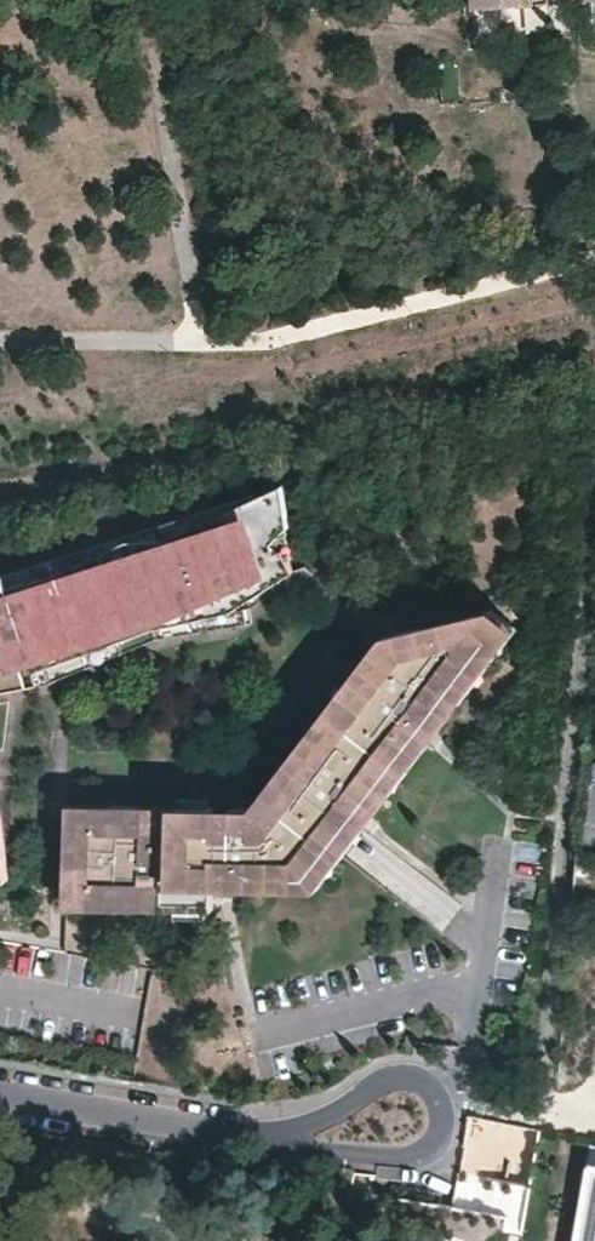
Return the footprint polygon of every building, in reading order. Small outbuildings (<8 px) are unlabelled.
[(471,8),(532,5),(531,0),(470,0),(471,8)] [(294,570),(284,548),(276,547),(276,538),(292,528),(279,486),(0,576),(0,691),(39,683),(35,671),(50,666),(48,658),(82,647),(85,654),(153,628),(152,624),(186,613),(189,621),(228,614),(294,570)] [(381,637),(374,646),(389,642),(478,620),(498,614),(491,609),(381,637)] [(516,628),(498,614),(478,620),(493,631),(516,628)] [(393,761),(414,734),(427,744),(436,733),(454,709),(441,699),(458,677),(493,631),(478,620),(389,642),(364,675),(354,687),(333,714),(299,759),(289,771),(268,799),(254,818),(232,817),(231,878),(250,878),(249,888),(296,888),(308,873),(329,845),(350,818),(363,828),(371,817),(389,794),(376,783),(393,761)] [(471,687),(516,628),(493,631),(458,677),(471,687)] [(364,675),(389,642),(374,646),(356,669),(364,675)] [(354,687),(364,675),(356,669),(347,682),(354,687)] [(454,709),(471,687),(458,677),(441,699),(454,709)] [(333,714),(354,687),(347,682),(326,708),(333,714)] [(299,759),(333,714),(326,708),(292,753),(299,759)] [(406,771),(427,744),(414,734),(393,761),(406,771)] [(289,771),(299,759),(292,753),(282,766),(289,771)] [(389,794),(406,771),(393,761),(376,783),(389,794)] [(268,799),(289,771),(282,766),(261,793),(268,799)] [(254,818),(268,799),(261,793),(250,807),(254,818)] [(111,811),(112,804),(68,803),(75,810),(111,811)] [(144,805),(112,804),(111,811),(111,821),(144,821),(144,812),(144,805)] [(214,813),(215,806),(144,805),(144,812),(214,813)] [(254,818),(250,807),(233,806),(232,817),(254,818)] [(201,864),(201,841),(214,841),(214,817),(214,813),(144,812),(144,821),(111,821),(111,811),(75,810),(74,857),(73,899),(110,900),(110,891),(142,891),(141,900),(212,902),(213,878),(213,864),(201,864)] [(2,814),(0,814),(0,878),(11,879),(2,814)] [(231,878),(232,817),(214,817),(214,841),(213,864),(213,878),(231,878)] [(342,855),(363,828),(350,818),(329,845),(342,855)] [(213,864),(214,841),(201,841),(201,864),(213,864)] [(321,883),(342,855),(329,845),(308,873),(321,883)] [(317,888),(321,883),(308,873),(296,888),(317,888)] [(250,878),(231,878),(231,887),(249,888),(250,878)] [(142,891),(110,891),(110,900),(109,907),(141,908),(141,900),(142,891)] [(109,907),(110,900),(73,899),(66,906),(109,907)] [(212,909),(212,902),(141,900),(141,908),(212,909)] [(586,1156),(571,1240),(594,1240),(594,1157),(586,1156)]
